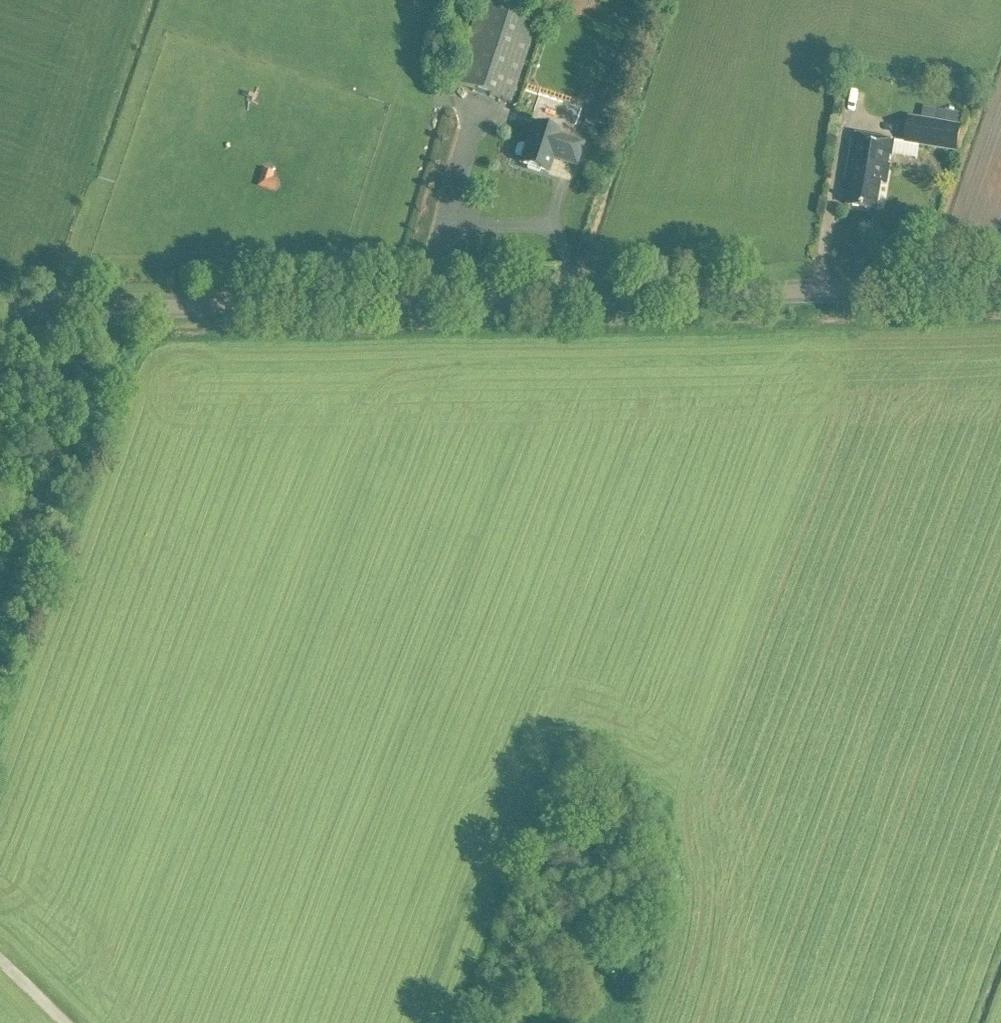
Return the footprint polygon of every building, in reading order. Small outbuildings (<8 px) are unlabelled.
[(526,27),(507,21),(479,12),(453,88),(511,107),(536,31),(526,27)] [(961,126),(960,125),(961,115),(947,113),(946,123),(939,122),(941,111),(923,108),(921,119),(908,117),(904,145),(957,153),(961,126)] [(561,140),(562,136),(534,127),(526,148),(520,146),(517,148),(514,156),(515,159),(522,161),(520,167),(549,176),(553,162),(576,170),(584,147),(561,140)] [(888,187),(895,144),(856,138),(848,181),(854,182),(849,209),(878,214),(882,187),(888,187)] [(275,192),(278,184),(270,181),(272,174),(263,171),(259,187),(275,192)]
